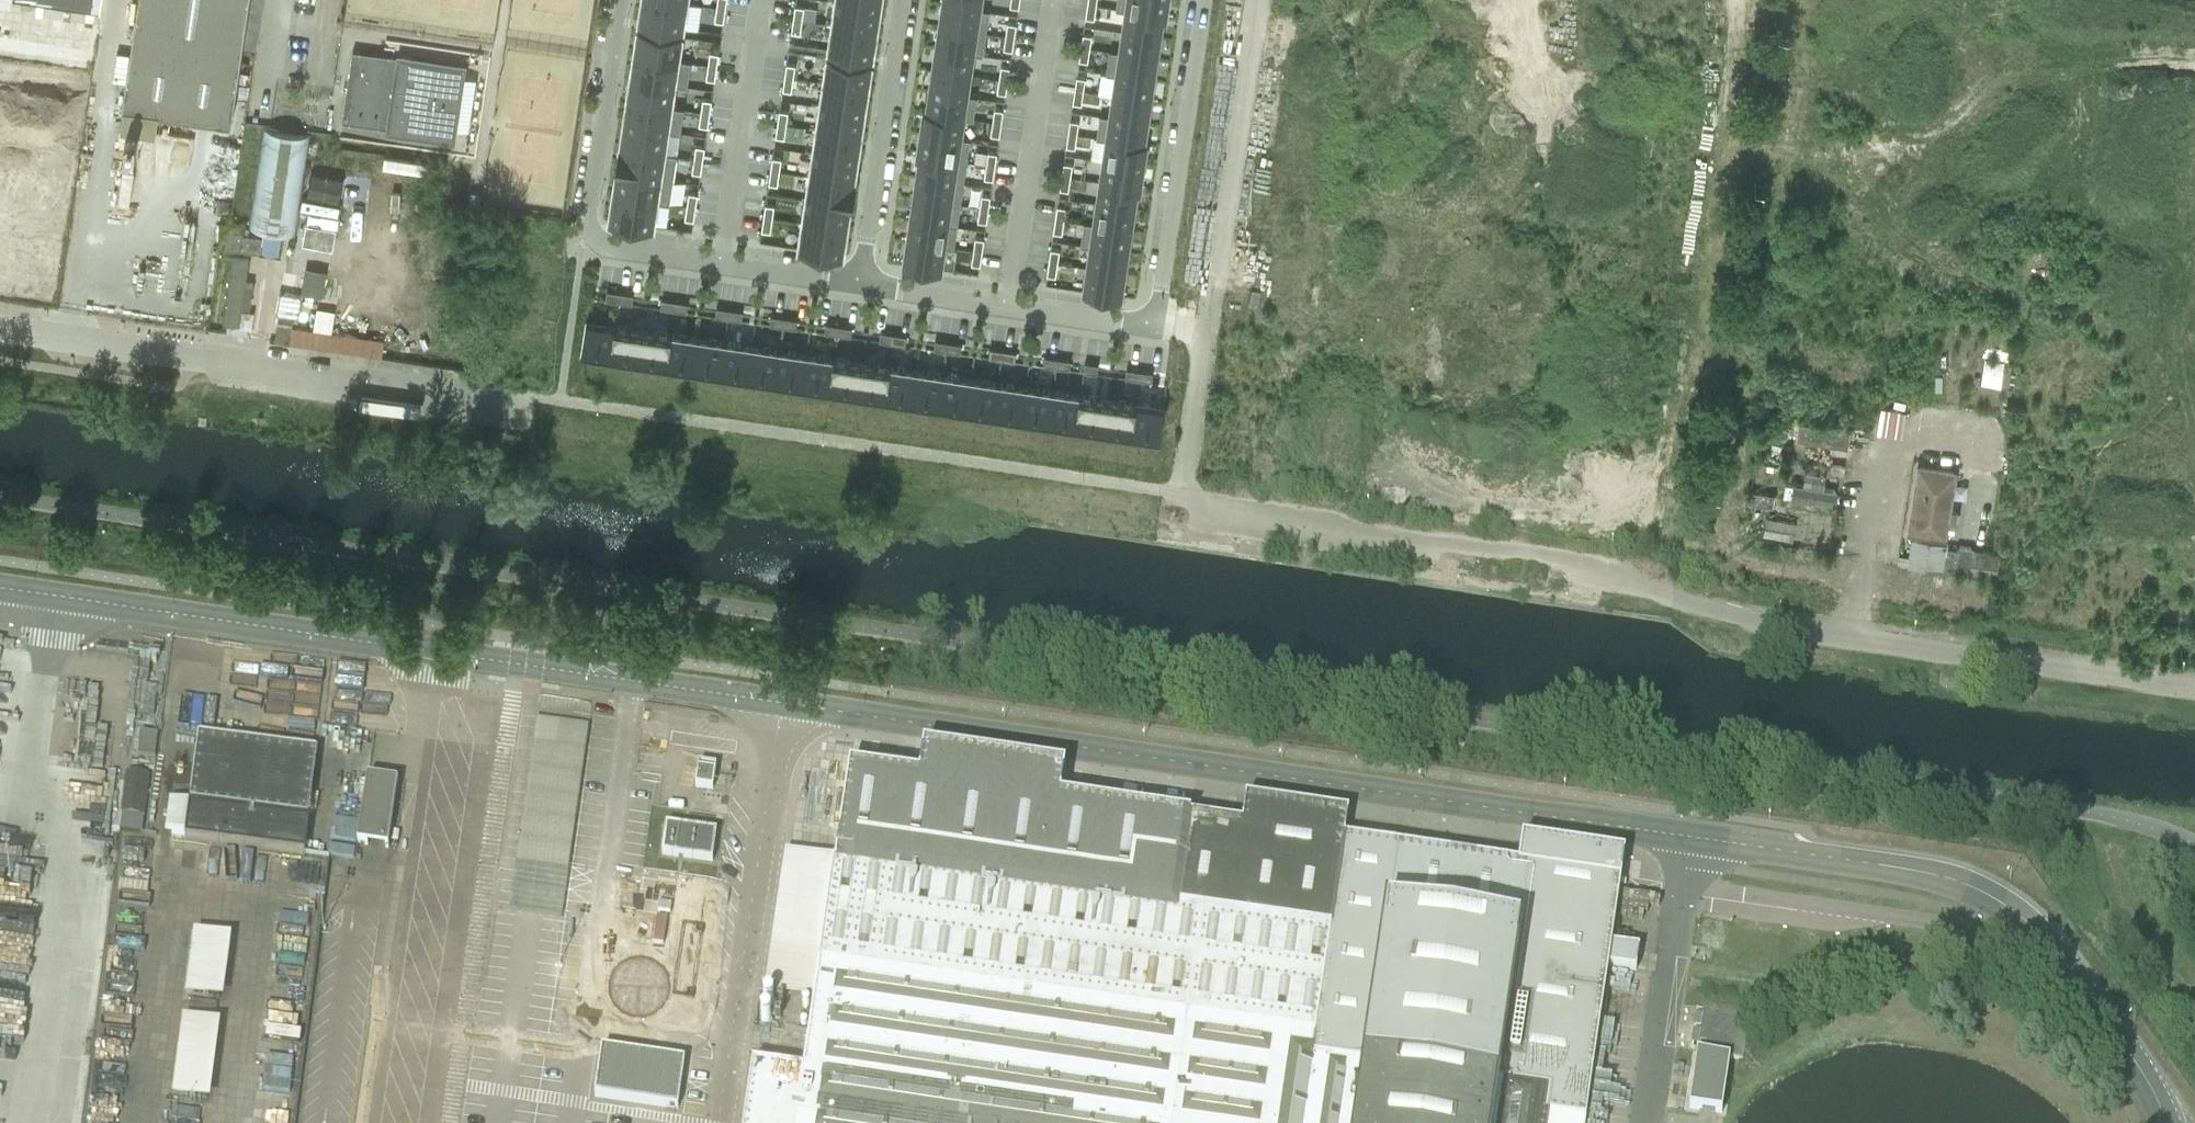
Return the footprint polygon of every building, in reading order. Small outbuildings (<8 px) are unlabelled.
[(121,126),(156,131),(159,113),(231,123),(249,0),(138,0),(122,107),(124,107),(121,126)] [(638,21),(682,28),(697,30),(700,6),(685,4),(658,0),(642,0),(638,21)] [(725,8),(726,0),(717,0),(716,7),(725,8)] [(879,8),(880,0),(835,0),(835,2),(879,8)] [(978,11),(979,0),(943,0),(942,5),(978,11)] [(1164,17),(1167,0),(1116,0),(1115,10),(1125,11),(1161,17),(1164,17)] [(831,26),(875,32),(879,8),(835,2),(831,26)] [(1087,4),(1085,17),(1093,19),(1095,5),(1094,5),(1087,4)] [(978,11),(942,5),(938,26),(985,34),(988,12),(978,11)] [(794,6),(792,19),(793,19),(801,20),(803,7),(800,7),(795,6),(794,6)] [(723,22),(725,8),(716,7),(714,20),(723,22)] [(1122,32),(1158,37),(1161,17),(1125,11),(1122,32)] [(792,19),(790,32),(800,33),(801,20),(793,19),(792,19)] [(1007,23),(1005,36),(1007,36),(1013,37),(1015,24),(1007,23)] [(872,55),(875,32),(831,26),(828,49),(871,56),(872,55)] [(982,55),(985,34),(938,26),(935,48),(982,55)] [(677,60),(681,37),(681,36),(637,30),(634,53),(677,60)] [(1119,52),(1155,58),(1158,37),(1122,32),(1119,52)] [(1082,34),(1080,47),(1081,47),(1088,48),(1089,49),(1091,35),(1082,34)] [(1007,36),(1005,36),(1003,49),(1011,50),(1013,39),(1013,37),(1007,36)] [(1080,47),(1078,60),(1087,62),(1089,49),(1088,48),(1081,47),(1080,47)] [(932,69),(968,74),(971,56),(981,57),(982,55),(935,48),(932,69)] [(462,67),(352,51),(341,122),(451,138),(462,67)] [(1116,76),(1152,81),(1155,58),(1119,52),(1109,51),(1105,74),(1116,76)] [(716,67),(718,54),(709,52),(707,65),(716,67)] [(673,85),(674,86),(686,87),(690,62),(678,60),(677,60),(634,53),(633,54),(630,78),(630,79),(673,85)] [(823,82),(867,88),(870,65),(827,58),(823,82)] [(786,64),(784,77),(792,78),(793,78),(795,65),(786,64)] [(707,65),(705,78),(714,80),(714,79),(716,67),(707,65)] [(1000,66),(998,79),(1000,79),(1007,80),(1009,67),(1000,66)] [(968,74),(932,69),(929,90),(965,95),(968,76),(968,74)] [(1113,96),(1149,102),(1152,81),(1116,76),(1113,96)] [(784,77),(782,90),(790,91),(791,91),(793,78),(792,78),(784,77)] [(1076,77),(1074,90),(1081,91),(1083,91),(1085,78),(1076,77)] [(670,106),(673,85),(630,79),(627,100),(670,106)] [(1000,79),(998,79),(996,92),(1005,93),(1007,82),(1007,80),(1000,79)] [(863,112),(867,88),(823,82),(819,106),(863,112)] [(926,111),(972,118),(975,98),(965,96),(965,95),(929,90),(926,111)] [(1074,90),(1072,103),(1081,104),(1083,91),(1081,91),(1074,90)] [(1109,117),(1146,122),(1149,102),(1113,96),(1109,117)] [(709,113),(711,100),(702,99),(700,112),(709,113)] [(666,132),(667,132),(679,134),(683,108),(671,107),(670,106),(627,100),(626,101),(623,125),(623,126),(666,132)] [(816,129),(859,136),(863,112),(819,106),(816,129)] [(994,108),(992,122),(994,122),(1001,123),(1003,110),(994,108)] [(779,110),(777,124),(785,125),(786,125),(788,112),(779,110)] [(971,122),(972,118),(926,111),(923,111),(920,133),(958,139),(961,120),(971,122)] [(700,112),(698,125),(707,127),(709,113),(700,112)] [(1145,146),(1145,144),(1143,143),(1146,122),(1109,117),(1099,115),(1095,139),(1106,140),(1145,146)] [(1069,120),(1067,133),(1068,133),(1075,134),(1076,135),(1078,121),(1069,120)] [(992,122),(990,135),(999,136),(1001,123),(994,122),(992,122)] [(777,124),(775,137),(783,138),(784,138),(786,125),(785,125),(777,124)] [(663,153),(666,132),(623,126),(620,147),(663,153)] [(249,228),(296,234),(310,135),(263,128),(249,228)] [(856,159),(859,136),(816,129),(812,153),(856,159)] [(965,163),(969,141),(958,139),(920,133),(916,156),(919,156),(965,163)] [(1067,133),(1065,146),(1074,148),(1076,135),(1075,134),(1068,133),(1067,133)] [(1106,140),(1103,162),(1142,167),(1145,146),(1106,140)] [(693,159),(702,160),(704,147),(695,146),(693,159)] [(673,180),(676,155),(664,153),(663,153),(620,147),(619,148),(616,171),(661,178),(673,180)] [(987,152),(985,165),(988,165),(994,166),(996,153),(987,152)] [(809,177),(852,183),(856,159),(812,153),(809,177)] [(965,163),(919,156),(915,177),(916,178),(962,185),(965,163)] [(772,157),(770,170),(778,172),(779,172),(781,159),(772,157)] [(380,158),(380,167),(434,170),(435,161),(380,158)] [(693,159),(691,172),(700,173),(702,160),(693,159)] [(1103,162),(1099,183),(1136,188),(1138,189),(1142,167),(1103,162)] [(1063,163),(1061,176),(1068,177),(1070,177),(1072,164),(1063,163)] [(985,165),(983,178),(992,179),(994,166),(988,165),(985,165)] [(770,170),(768,184),(776,185),(777,185),(779,172),(778,172),(770,170)] [(616,171),(616,172),(612,195),(612,196),(656,203),(657,203),(669,204),(673,180),(661,178),(616,171)] [(1068,177),(1061,176),(1059,189),(1068,191),(1070,177),(1068,177)] [(805,200),(849,207),(852,183),(809,177),(805,200)] [(915,177),(912,199),(959,206),(962,185),(916,178),(915,177)] [(1099,183),(1096,204),(1132,209),(1136,188),(1099,183)] [(695,207),(697,194),(688,193),(686,206),(695,207)] [(981,194),(979,208),(981,208),(988,209),(990,196),(981,194)] [(612,196),(609,219),(650,226),(652,226),(656,203),(612,196)] [(912,199),(909,220),(910,220),(955,227),(959,206),(912,199)] [(802,224),(845,231),(849,207),(805,200),(802,224)] [(765,204),(763,217),(771,219),(772,219),(774,206),(765,204)] [(1096,204),(1093,224),(1129,229),(1132,209),(1096,204)] [(686,206),(684,219),(693,220),(695,207),(686,206)] [(1056,206),(1054,219),(1055,219),(1062,220),(1063,220),(1065,207),(1056,206)] [(988,209),(981,208),(979,208),(977,221),(986,222),(988,210),(988,209)] [(763,217),(761,230),(769,232),(770,232),(772,219),(771,219),(763,217)] [(1055,219),(1054,219),(1052,232),(1061,234),(1063,220),(1062,220),(1055,219)] [(952,249),(955,227),(909,220),(906,242),(942,247),(952,249)] [(1090,247),(1126,253),(1129,229),(1093,224),(1083,222),(1079,246),(1090,247)] [(845,231),(802,224),(798,248),(842,254),(845,231)] [(226,250),(259,255),(261,239),(228,234),(226,250)] [(974,238),(972,251),(974,251),(981,252),(983,239),(974,238)] [(906,242),(902,263),(938,269),(942,247),(906,242)] [(1087,269),(1123,274),(1126,253),(1090,247),(1087,269)] [(1050,249),(1048,262),(1056,263),(1057,263),(1059,250),(1050,249)] [(972,251),(971,264),(979,265),(981,252),(974,251),(972,251)] [(231,255),(221,323),(238,325),(240,308),(248,309),(251,286),(243,285),(247,257),(231,255)] [(1057,263),(1056,263),(1048,262),(1046,275),(1055,276),(1057,263)] [(305,268),(301,293),(321,297),(325,272),(305,268)] [(1123,274),(1087,269),(1083,290),(1119,296),(1123,274)] [(618,302),(620,293),(607,291),(605,300),(618,302)] [(279,292),(275,315),(299,319),(302,296),(279,292)] [(631,304),(633,295),(620,293),(618,302),(631,304)] [(673,310),(674,301),(661,299),(660,308),(673,310)] [(674,301),(673,310),(686,312),(687,303),(674,301)] [(728,318),(729,310),(716,308),(714,316),(728,318)] [(742,312),(729,310),(728,318),(741,320),(742,312)] [(782,326),(784,318),(771,316),(769,324),(782,326)] [(797,320),(784,318),(782,326),(795,328),(797,320)] [(614,325),(586,321),(582,352),(609,356),(614,325)] [(837,334),(838,326),(825,324),(824,333),(837,334)] [(636,360),(641,329),(614,325),(609,356),(636,360)] [(851,328),(838,326),(837,334),(850,336),(851,328)] [(641,329),(636,360),(664,364),(669,333),(641,329)] [(892,340),(893,334),(880,332),(879,341),(892,343),(892,340)] [(669,333),(664,364),(691,368),(696,337),(669,333)] [(893,334),(892,340),(892,343),(904,345),(906,336),(893,334)] [(696,337),(691,368),(719,373),(723,342),(696,337)] [(946,351),(948,342),(935,340),(933,349),(946,351)] [(723,342),(719,373),(746,377),(751,346),(723,342)] [(961,344),(948,342),(946,351),(959,353),(961,344)] [(751,346),(746,377),(774,381),(778,350),(751,346)] [(988,357),(1001,359),(1002,350),(989,348),(988,357)] [(778,350),(774,381),(801,385),(806,354),(778,350)] [(1014,361),(1015,352),(1002,350),(1001,359),(1014,361)] [(806,354),(801,385),(829,389),(833,358),(806,354)] [(1043,365),(1056,367),(1057,359),(1044,357),(1043,365)] [(833,358),(829,389),(856,393),(861,362),(833,358)] [(1069,369),(1070,361),(1057,359),(1056,367),(1069,369)] [(861,362),(856,393),(883,397),(888,366),(861,362)] [(1096,373),(1097,365),(1084,363),(1083,371),(1096,373)] [(888,366),(883,397),(911,401),(915,370),(888,366)] [(1125,378),(1138,380),(1139,371),(1126,369),(1125,378)] [(915,370),(911,401),(938,405),(943,375),(915,370)] [(1151,382),(1152,373),(1139,371),(1138,380),(1151,382)] [(943,375),(938,405),(966,410),(970,379),(943,375)] [(970,379),(966,410),(993,414),(998,383),(970,379)] [(998,383),(993,414),(1021,418),(1025,387),(998,383)] [(1025,387),(1021,418),(1048,422),(1053,391),(1025,387)] [(1053,391),(1048,422),(1075,426),(1080,395),(1053,391)] [(1080,395),(1075,426),(1103,430),(1108,399),(1080,395)] [(1108,399),(1103,430),(1130,434),(1135,403),(1108,399)] [(1130,434),(1158,438),(1162,408),(1135,403),(1130,434)] [(1798,423),(1795,440),(1847,448),(1849,431),(1798,423)] [(1915,466),(1906,533),(1944,538),(1946,526),(1956,528),(1959,512),(1948,510),(1954,472),(1915,466)] [(1784,483),(1781,497),(1833,505),(1835,491),(1821,489),(1823,474),(1804,471),(1801,485),(1784,483)] [(1750,492),(1748,504),(1771,508),(1773,495),(1750,492)] [(1765,518),(1762,535),(1792,541),(1796,523),(1765,518)] [(1906,565),(1953,572),(1957,550),(1945,548),(1946,543),(1910,537),(1906,565)] [(1957,550),(1954,572),(1968,574),(1995,578),(1998,556),(1972,552),(1972,549),(1957,546),(1957,550)] [(137,757),(155,759),(158,735),(140,732),(137,757)] [(198,737),(184,839),(304,855),(318,753),(198,737)] [(699,765),(696,786),(711,788),(714,767),(699,765)] [(1042,840),(1127,852),(1138,780),(1053,767),(1042,840)] [(120,830),(141,833),(148,777),(127,775),(120,830)] [(357,845),(388,850),(397,784),(367,779),(357,845)] [(716,833),(679,828),(666,826),(662,854),(712,861),(716,833)] [(753,1064),(744,1122),(1583,1122),(1584,1122),(1596,1040),(1559,1035),(1560,1032),(1452,1016),(1453,1009),(1579,1027),(1597,910),(1343,873),(1332,948),(1327,948),(1330,930),(1203,911),(1206,888),(1188,886),(1185,908),(836,857),(804,1072),(803,1071),(753,1064)] [(624,942),(696,953),(707,883),(635,872),(624,942)] [(188,930),(179,994),(217,1000),(226,935),(188,930)] [(1688,1109),(1721,1114),(1729,1059),(1742,1061),(1749,1016),(1703,1009),(1701,1023),(1695,1022),(1693,1034),(1699,1035),(1698,1041),(1693,1040),(1691,1052),(1696,1053),(1688,1109)] [(173,1016),(168,1097),(206,1100),(212,1019),(173,1016)] [(674,1107),(681,1061),(600,1049),(594,1096),(674,1107)]
